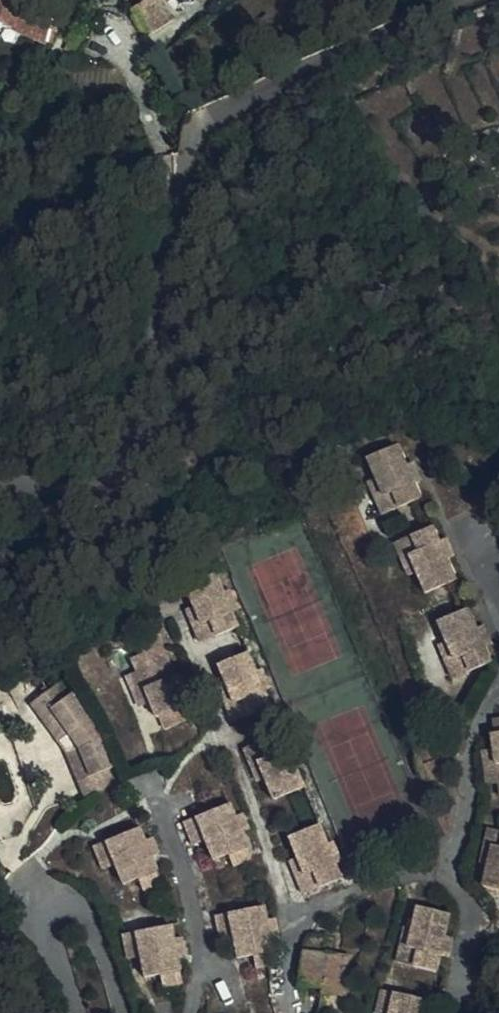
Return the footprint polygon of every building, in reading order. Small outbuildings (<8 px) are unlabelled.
[(42,43),(50,19),(21,6),(23,0),(0,0),(0,24),(4,26),(5,27),(6,27),(7,27),(7,28),(8,28),(9,29),(10,29),(11,29),(11,30),(12,30),(13,30),(13,31),(14,31),(42,43)] [(156,0),(143,0),(127,12),(141,40),(166,23),(156,0)] [(405,445),(375,456),(384,480),(373,486),(379,502),(396,495),(403,511),(426,502),(420,485),(413,466),(405,445)] [(384,480),(375,456),(364,460),(373,486),(384,480)] [(423,463),(413,466),(420,485),(430,482),(423,463)] [(396,495),(379,502),(385,517),(403,511),(396,495)] [(435,525),(412,534),(418,552),(401,558),(409,578),(417,575),(424,593),(457,582),(451,567),(442,543),(435,525)] [(418,552),(412,534),(395,541),(401,558),(418,552)] [(453,540),(442,543),(451,567),(462,562),(453,540)] [(186,602),(195,627),(212,620),(219,636),(239,628),(234,613),(227,593),(218,570),(185,582),(191,599),(186,602)] [(417,575),(409,578),(416,596),(424,593),(417,575)] [(236,588),(227,593),(234,613),(243,609),(236,588)] [(436,643),(446,667),(461,661),(468,676),(492,667),(486,649),(476,625),(472,613),(439,625),(444,640),(436,643)] [(212,620),(195,627),(202,643),(208,640),(219,636),(212,620)] [(486,621),(476,625),(486,649),(495,646),(486,621)] [(159,652),(172,689),(180,714),(208,705),(184,628),(155,638),(159,652)] [(112,690),(99,669),(87,649),(48,670),(75,712),(84,707),(105,694),(112,690)] [(157,694),(172,689),(159,652),(144,656),(157,694)] [(218,687),(225,707),(244,700),(251,715),(272,707),(266,689),(259,672),(252,652),(217,665),(224,685),(218,687)] [(461,661),(446,667),(452,682),(468,676),(461,661)] [(267,668),(259,672),(266,689),(273,686),(267,668)] [(118,720),(105,694),(84,707),(95,727),(118,720)] [(244,700),(225,707),(231,723),(251,715),(244,700)] [(126,718),(118,720),(95,727),(83,731),(98,780),(141,768),(126,718)] [(282,734),(262,741),(267,758),(250,764),(257,784),(262,783),(269,801),(302,789),(295,769),(288,750),(282,734)] [(267,758),(262,741),(244,748),(250,764),(267,758)] [(295,747),(288,750),(295,769),(303,766),(295,747)] [(498,788),(498,760),(498,751),(485,753),(487,788),(498,788)] [(229,801),(194,812),(204,839),(211,861),(226,855),(231,866),(250,859),(240,831),(233,810),(229,801)] [(245,806),(233,810),(240,831),(252,827),(245,806)] [(204,839),(194,812),(181,817),(190,844),(204,839)] [(174,871),(153,815),(104,832),(115,859),(125,856),(132,873),(146,868),(151,880),(174,871)] [(492,828),(488,842),(498,845),(498,830),(492,828)] [(286,860),(295,881),(312,875),(319,892),(338,884),(333,870),(327,851),(319,830),(287,842),(292,858),(286,860)] [(488,842),(482,868),(492,871),(486,893),(498,896),(498,845),(488,842)] [(335,849),(327,851),(333,870),(341,866),(335,849)] [(312,875),(295,881),(302,899),(319,892),(312,875)] [(432,930),(438,905),(428,903),(422,928),(432,930)] [(468,913),(438,905),(432,930),(422,928),(417,946),(436,951),(432,969),(452,974),(457,957),(464,929),(468,913)] [(262,908),(230,915),(233,939),(238,958),(250,955),(254,970),(273,966),(269,943),(265,923),(262,908)] [(233,939),(230,915),(216,918),(220,941),(233,939)] [(277,921),(265,923),(269,943),(280,941),(277,921)] [(337,942),(339,928),(322,924),(313,939),(308,974),(335,977),(333,992),(353,996),(362,947),(337,942)] [(135,937),(139,963),(144,980),(160,977),(162,989),(184,984),(179,962),(175,944),(172,929),(135,937)] [(139,963),(135,937),(121,940),(127,966),(139,963)] [(185,942),(175,944),(179,962),(189,959),(185,942)] [(436,951),(417,946),(412,964),(432,969),(436,951)] [(408,992),(394,990),(389,1012),(390,1012),(403,1012),(408,992)] [(408,992),(403,1012),(439,1012),(442,1001),(408,992)]
